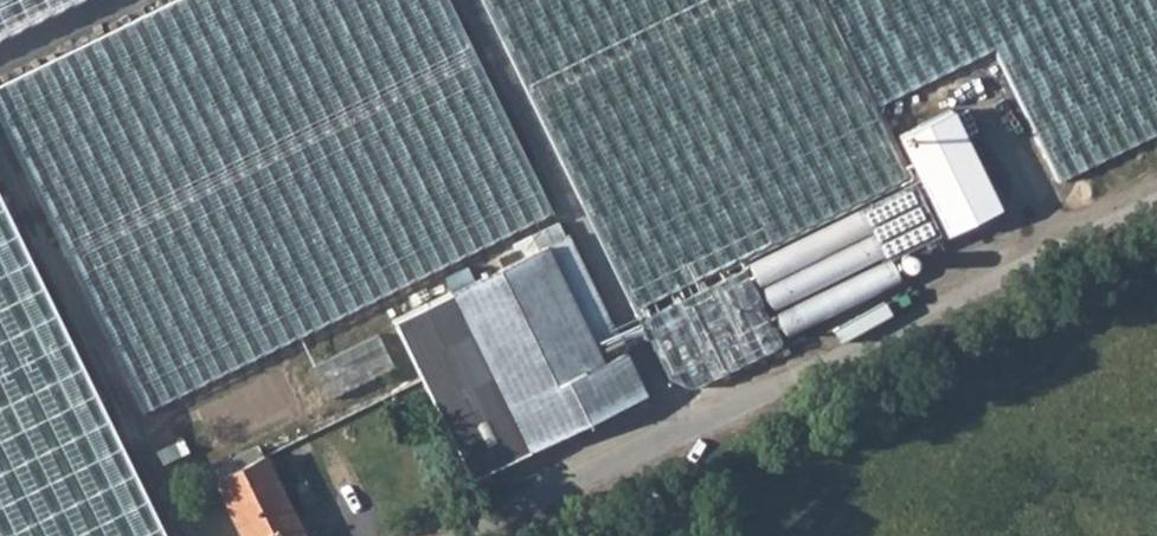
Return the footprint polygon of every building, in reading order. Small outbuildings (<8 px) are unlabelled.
[(0,86),(0,118),(145,411),(551,210),(447,0),(174,0),(0,86)] [(72,0),(0,0),(0,35),(72,0)] [(637,306),(913,173),(941,236),(1156,130),(1156,0),(485,0),(637,306)] [(857,210),(750,263),(786,336),(900,281),(888,254),(934,232),(908,183),(857,210)] [(0,207),(0,535),(165,535),(0,207)] [(609,323),(567,234),(518,258),(501,266),(450,292),(528,451),(644,394),(609,323)] [(497,258),(501,266),(518,258),(514,250),(497,258)] [(742,269),(725,277),(752,333),(769,324),(742,269)] [(667,374),(752,333),(725,277),(639,319),(667,374)] [(418,375),(470,479),(528,451),(450,292),(391,320),(418,375)] [(394,366),(378,334),(311,367),(327,399),(394,366)] [(264,456),(214,480),(241,535),(303,535),(264,456)]
